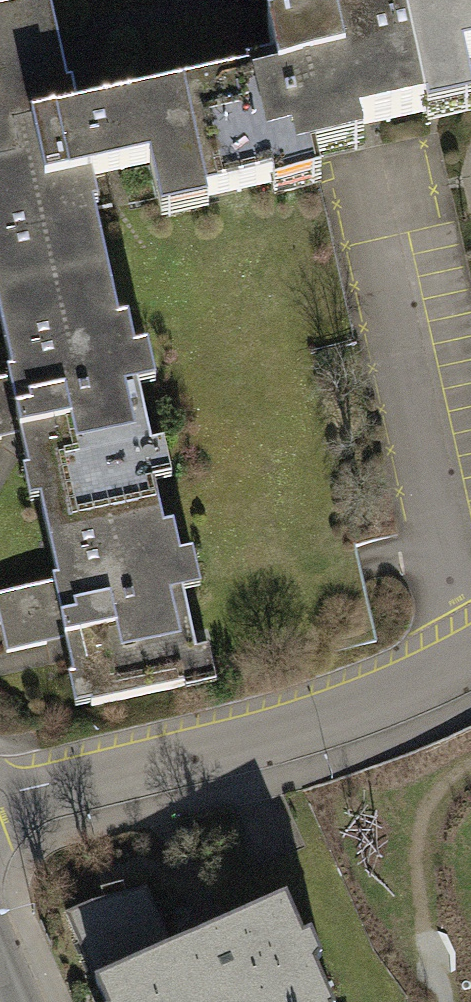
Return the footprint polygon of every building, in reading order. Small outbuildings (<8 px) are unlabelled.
[(401,7),(410,49),(422,102),(469,92),(461,59),(470,57),(470,0),(432,0),(401,7)] [(203,188),(182,90),(63,116),(57,88),(65,86),(62,71),(47,4),(0,14),(0,292),(104,270),(90,204),(79,207),(73,178),(145,162),(153,199),(203,188)] [(207,202),(275,185),(273,172),(315,163),(311,136),(424,111),(422,102),(410,49),(401,7),(359,15),(362,29),(339,34),(335,17),(265,32),(275,77),(250,83),(248,76),(182,90),(203,188),(207,202)] [(354,345),(315,163),(273,172),(275,185),(312,354),(354,345)] [(104,270),(0,292),(0,332),(10,376),(0,378),(0,417),(4,416),(12,414),(25,472),(36,470),(41,496),(137,475),(131,449),(148,445),(133,377),(119,380),(114,355),(133,351),(126,320),(116,323),(104,270)] [(137,475),(41,496),(33,498),(51,582),(0,593),(0,617),(8,653),(46,644),(42,625),(50,623),(59,621),(71,675),(83,673),(90,705),(185,684),(179,655),(193,651),(178,585),(166,587),(160,557),(177,553),(171,524),(162,526),(151,472),(137,475)] [(436,751),(322,791),(388,979),(441,960),(393,825),(455,803),(436,751)] [(172,947),(144,889),(93,898),(65,910),(96,981),(172,947)] [(96,981),(105,1001),(328,1001),(284,898),(172,947),(96,981)]
